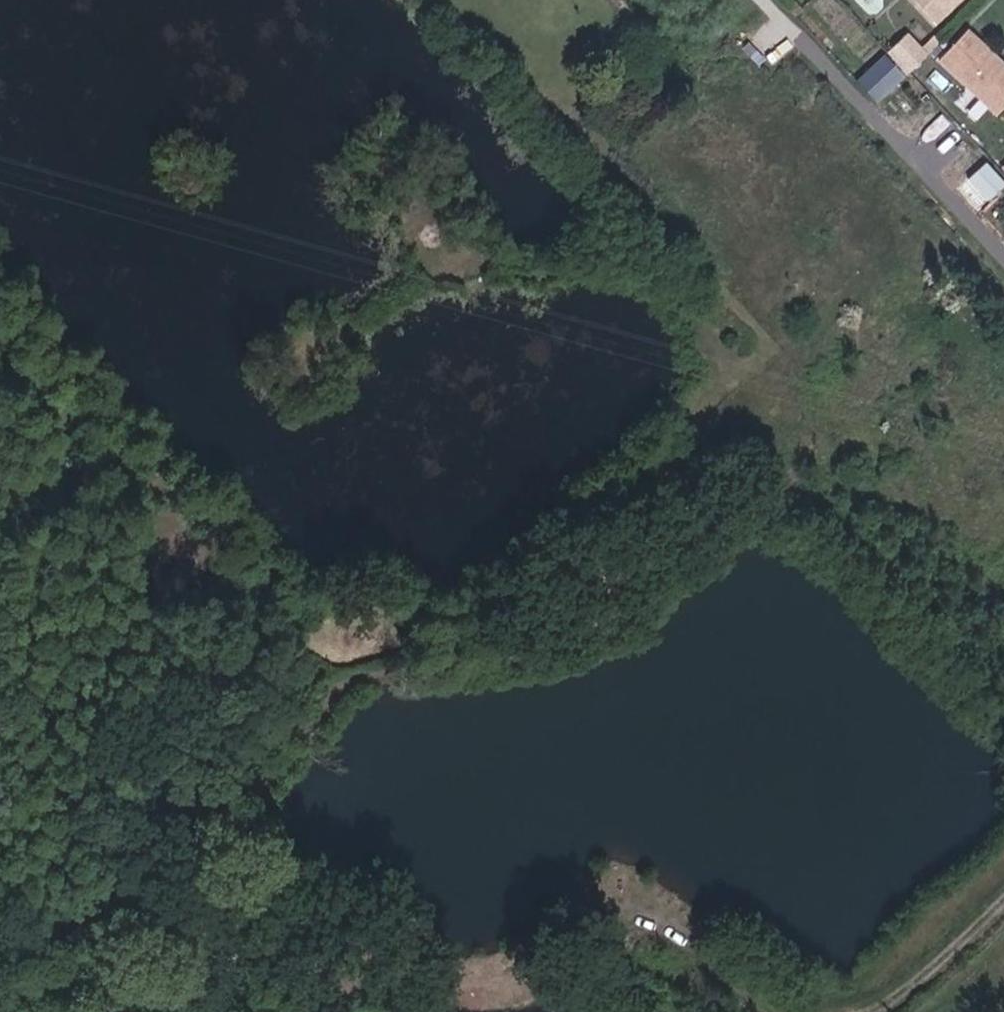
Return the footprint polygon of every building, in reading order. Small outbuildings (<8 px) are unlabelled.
[(935,23),(960,0),(913,0),(935,23)] [(968,29),(938,60),(995,114),(1003,105),(1003,63),(968,29)] [(907,75),(927,56),(907,34),(887,53),(907,75)]
